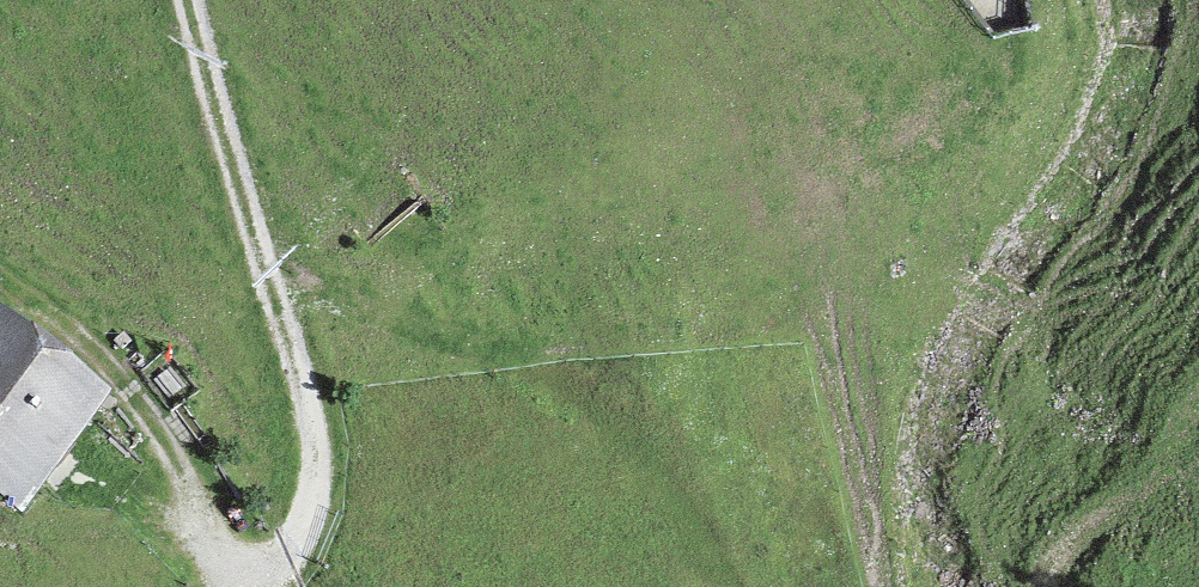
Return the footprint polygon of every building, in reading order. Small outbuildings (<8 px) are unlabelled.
[(28,492),(100,385),(0,314),(0,472),(28,492)]
